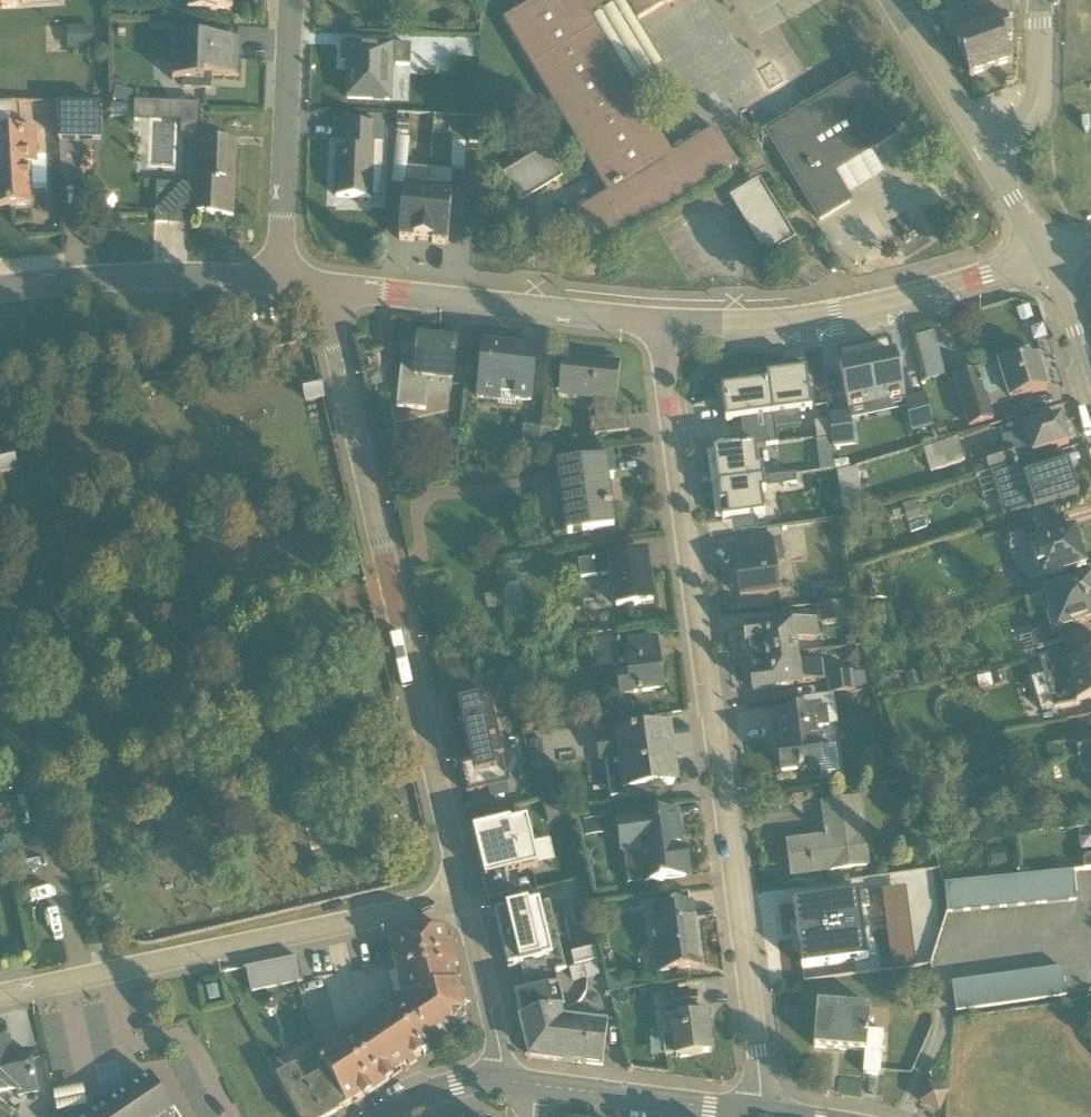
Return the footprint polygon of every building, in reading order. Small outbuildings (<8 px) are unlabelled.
[(186,15),(216,16),(217,12),(231,13),(231,0),(187,0),(186,15)] [(582,7),(578,0),(540,0),(502,23),(607,193),(565,219),(588,258),(736,167),(712,129),(673,153),(592,22),(624,2),(636,22),(673,0),(593,0),(582,7)] [(970,79),(1012,64),(1005,45),(1013,42),(1005,22),(1012,19),(1005,0),(975,0),(977,5),(940,18),(949,41),(955,39),(970,79)] [(92,51),(91,28),(67,29),(67,51),(92,51)] [(473,40),(451,40),(451,60),(473,60),(473,40)] [(241,43),(173,41),(172,83),(182,83),(181,92),(211,93),(211,78),(240,78),(241,43)] [(410,50),(342,48),(342,64),(349,64),(348,102),(404,104),(405,70),(410,70),(410,50)] [(895,136),(860,78),(766,133),(818,223),(849,203),(847,200),(832,175),(895,136)] [(63,141),(102,140),(101,105),(63,106),(63,141)] [(197,138),(198,125),(198,107),(136,106),(135,123),(181,124),(181,137),(197,138)] [(381,130),(348,128),(347,153),(339,153),(337,200),(370,201),(372,145),(380,146),(381,130)] [(0,133),(0,209),(32,207),(32,197),(46,196),(45,160),(36,160),(35,132),(0,133)] [(182,216),(230,218),(233,144),(191,142),(189,186),(156,185),(155,225),(182,227),(182,216)] [(452,169),(465,170),(466,143),(454,142),(452,169)] [(505,180),(520,205),(560,181),(544,156),(505,180)] [(728,201),(765,260),(794,243),(757,183),(728,201)] [(422,242),(428,192),(403,190),(398,242),(412,243),(413,241),(422,242)] [(451,195),(428,192),(422,242),(431,243),(431,245),(446,246),(451,195)] [(938,331),(919,335),(927,377),(947,373),(938,331)] [(418,350),(401,348),(394,408),(427,412),(427,404),(451,407),(457,347),(419,343),(418,350)] [(537,356),(482,350),(476,401),(531,407),(537,356)] [(838,367),(846,411),(903,399),(894,355),(838,367)] [(620,364),(562,357),(557,397),(592,403),(594,422),(589,423),(591,438),(627,433),(626,418),(617,419),(615,401),(620,364)] [(1018,360),(978,372),(986,398),(1002,394),(1005,403),(1045,392),(1036,361),(1019,366),(1018,360)] [(782,366),(783,375),(766,378),(767,385),(771,417),(772,422),(811,418),(804,363),(782,366)] [(993,421),(986,398),(978,372),(954,379),(969,428),(993,421)] [(307,404),(322,401),(317,381),(302,384),(307,404)] [(771,417),(767,385),(720,391),(725,423),(739,421),(741,435),(763,432),(761,418),(771,417)] [(982,456),(988,475),(1032,461),(1031,456),(1067,445),(1060,419),(1023,430),(1023,431),(1001,439),(1004,448),(982,456)] [(537,454),(539,430),(523,428),(520,453),(537,454)] [(554,431),(539,430),(537,454),(552,456),(554,431)] [(712,452),(717,487),(770,480),(763,432),(741,435),(743,448),(712,452)] [(956,441),(924,450),(930,471),(962,461),(956,441)] [(0,477),(18,472),(12,450),(0,453),(0,476),(0,477)] [(1032,461),(988,475),(1002,519),(1077,496),(1067,465),(1065,466),(1060,452),(1032,461)] [(609,460),(556,467),(565,537),(613,530),(608,490),(603,491),(602,482),(612,481),(609,460)] [(858,471),(837,473),(842,514),(863,512),(858,471)] [(770,480),(717,487),(721,522),(730,521),(732,535),(764,531),(763,516),(774,515),(770,480)] [(1011,562),(1029,584),(1084,567),(1078,547),(1082,546),(1078,534),(1075,535),(1073,531),(1037,542),(1030,525),(1002,533),(1011,562)] [(782,542),(734,547),(739,598),(779,593),(776,566),(785,565),(782,542)] [(643,556),(578,564),(580,581),(607,578),(611,609),(650,604),(643,556)] [(1039,597),(1049,630),(1021,640),(1026,657),(1063,645),(1059,631),(1090,621),(1090,585),(1089,581),(1039,597)] [(845,582),(826,584),(828,600),(847,597),(845,582)] [(520,584),(501,587),(507,625),(525,622),(520,584)] [(745,631),(749,662),(797,656),(796,645),(819,641),(817,626),(854,621),(852,605),(814,611),(816,621),(745,631)] [(652,641),(614,645),(620,696),(658,691),(652,641)] [(538,648),(525,650),(528,670),(540,669),(538,648)] [(434,657),(442,694),(474,686),(466,653),(434,657)] [(1068,666),(1065,654),(1038,661),(1043,677),(1033,680),(1030,681),(1040,713),(1077,706),(1090,701),(1090,660),(1068,666)] [(799,667),(797,656),(749,662),(754,695),(819,686),(825,685),(822,663),(816,664),(799,667)] [(520,676),(509,679),(516,704),(526,701),(520,676)] [(826,679),(828,695),(855,692),(853,676),(826,679)] [(796,714),(779,716),(783,753),(778,753),(780,773),(803,770),(804,774),(819,772),(820,776),(838,774),(834,747),(819,748),(817,731),(837,728),(833,697),(794,702),(796,714)] [(490,702),(445,713),(465,795),(510,784),(490,702)] [(650,797),(649,788),(671,786),(667,752),(670,752),(667,730),(594,739),(597,763),(605,762),(610,799),(623,798),(623,801),(650,797)] [(1078,759),(1090,756),(1090,736),(1072,741),(1078,759)] [(1062,744),(1044,747),(1048,763),(1066,761),(1062,744)] [(1078,759),(1066,761),(1063,762),(1065,770),(1070,770),(1079,765),(1082,776),(1090,773),(1090,756),(1078,759)] [(786,842),(790,876),(872,867),(864,798),(822,802),(826,838),(786,842)] [(614,823),(618,855),(639,852),(643,884),(684,878),(683,873),(687,873),(684,853),(681,853),(676,814),(614,823)] [(526,820),(469,834),(486,903),(510,897),(505,876),(538,868),(526,820)] [(979,850),(944,854),(947,880),(982,876),(979,850)] [(980,881),(940,884),(942,912),(1075,901),(1073,874),(980,881)] [(792,904),(801,969),(867,960),(858,895),(792,904)] [(548,902),(494,915),(508,971),(519,968),(523,981),(555,974),(565,971),(548,902)] [(650,910),(659,973),(698,968),(689,904),(650,910)] [(604,922),(601,905),(586,908),(589,925),(604,922)] [(387,945),(401,996),(454,983),(445,931),(387,945)] [(593,949),(570,955),(573,968),(597,962),(593,949)] [(301,985),(296,959),(243,970),(249,996),(301,985)] [(1062,969),(953,984),(957,1013),(1066,998),(1062,969)] [(526,993),(513,996),(528,1057),(601,1067),(606,1019),(566,1015),(559,985),(557,985),(555,974),(523,981),(526,993)] [(462,1005),(454,983),(401,996),(314,1055),(345,1107),(442,1043),(443,1041),(458,1012),(462,1005)] [(696,995),(660,999),(663,1016),(698,1011),(696,995)] [(870,1008),(813,1004),(810,1048),(864,1051),(862,1074),(881,1075),(883,1033),(868,1032),(870,1008)] [(661,1038),(664,1059),(710,1054),(706,1018),(669,1022),(671,1037),(661,1038)] [(37,1095),(29,1052),(11,1055),(9,1047),(0,1049),(0,1097),(15,1095),(16,1099),(37,1095)] [(345,1107),(314,1055),(275,1079),(295,1116),(328,1116),(345,1107)] [(149,1078),(92,1116),(90,1116),(176,1116),(149,1078)] [(58,1110),(88,1106),(86,1086),(55,1090),(58,1110)] [(946,1095),(929,1087),(920,1104),(937,1112),(946,1095)]
